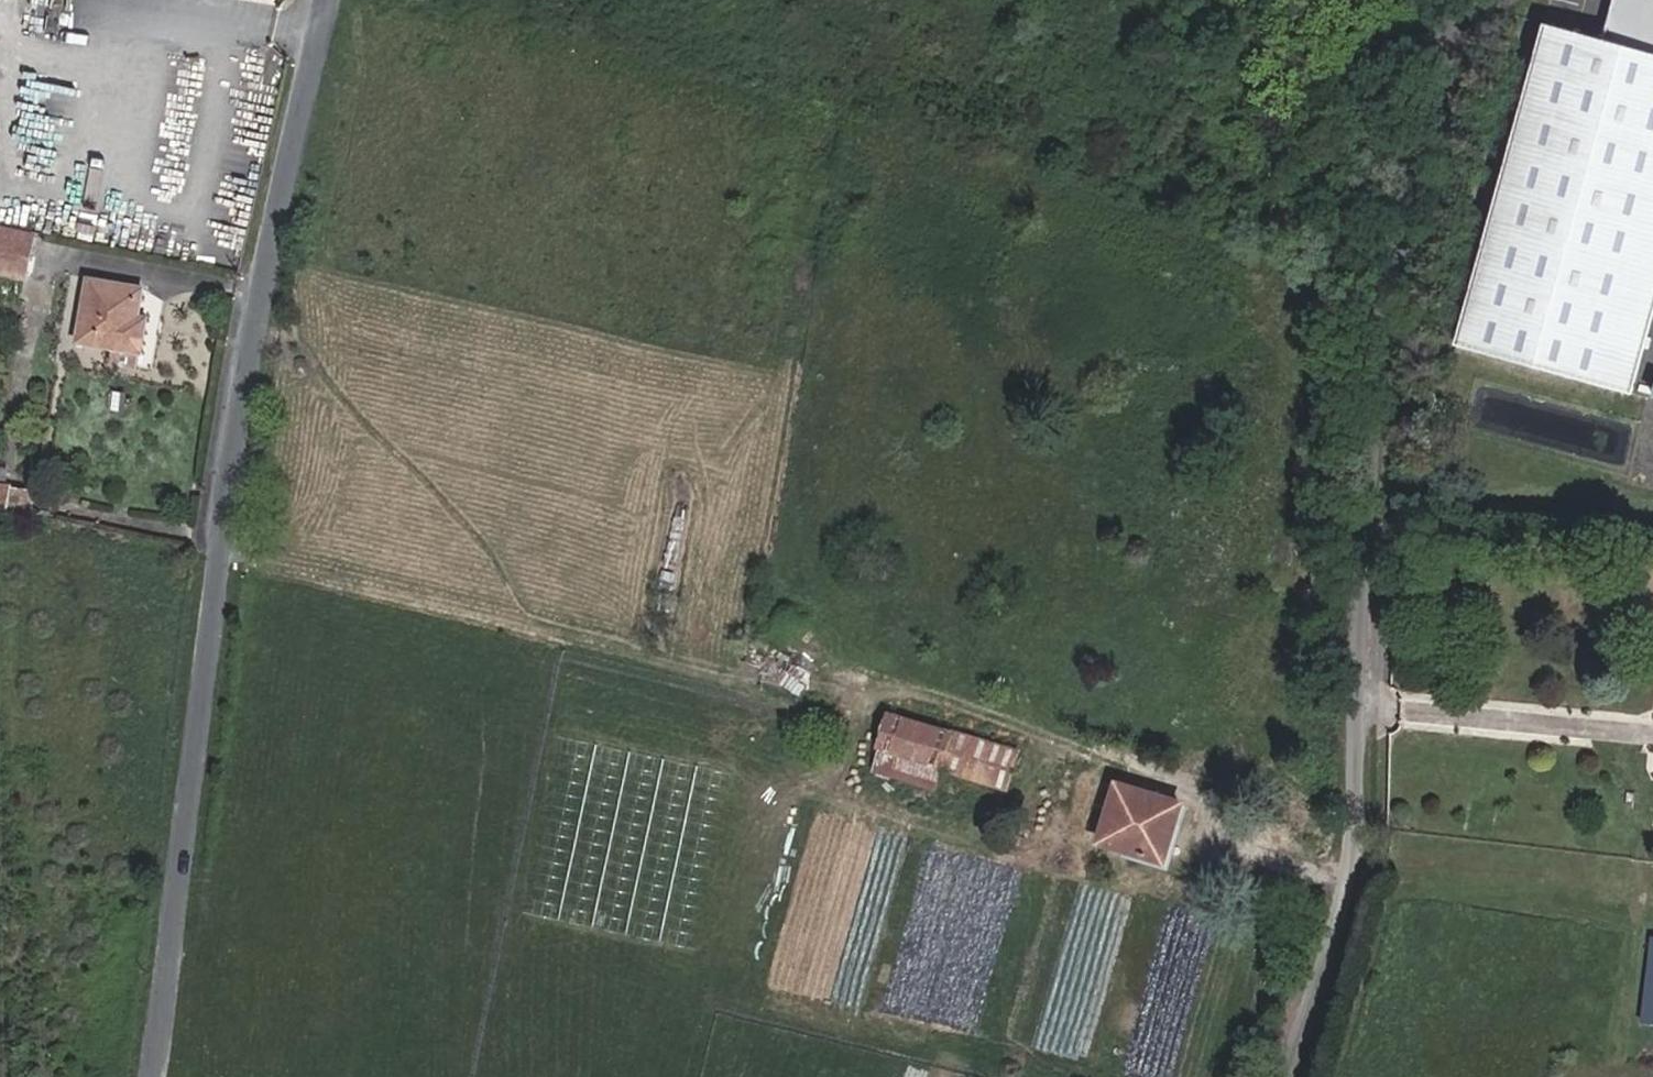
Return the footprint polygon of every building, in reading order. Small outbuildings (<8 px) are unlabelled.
[(1617,378),(1652,246),(1652,0),(1615,0),(1603,37),(1547,23),(1461,337),(1617,378)] [(34,234),(0,227),(0,276),(26,281),(34,234)] [(1652,323),(1652,246),(1617,378),(1636,384),(1652,323)] [(140,353),(146,318),(138,316),(142,288),(87,279),(76,343),(112,349),(109,363),(137,368),(140,353)] [(10,490),(10,486),(0,485),(0,507),(7,509),(10,490)] [(30,513),(34,494),(10,490),(7,509),(9,509),(30,513)] [(811,680),(817,656),(755,639),(747,663),(811,680)] [(1006,787),(1017,753),(889,715),(878,749),(881,750),(874,771),(932,788),(939,768),(1006,787)] [(1164,863),(1181,804),(1115,784),(1098,843),(1164,863)] [(1651,937),(1641,1024),(1652,1025),(1652,937),(1651,937)]
